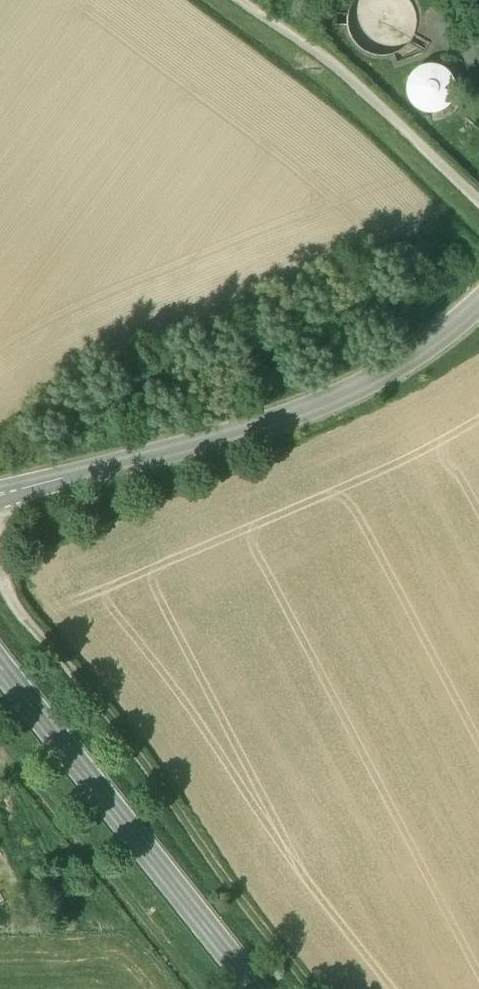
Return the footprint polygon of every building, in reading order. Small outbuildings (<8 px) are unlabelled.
[(453,98),(454,89),(452,80),(447,73),(440,68),(431,67),(423,69),(415,74),(411,81),(409,90),(411,98),(416,106),(423,110),(432,112),(441,110),(448,105),(449,104),(453,98)] [(441,110),(432,112),(434,121),(446,118),(456,110),(462,99),(463,87),(454,87),(454,89),(453,97),(453,98),(449,104),(448,105),(441,110)]
